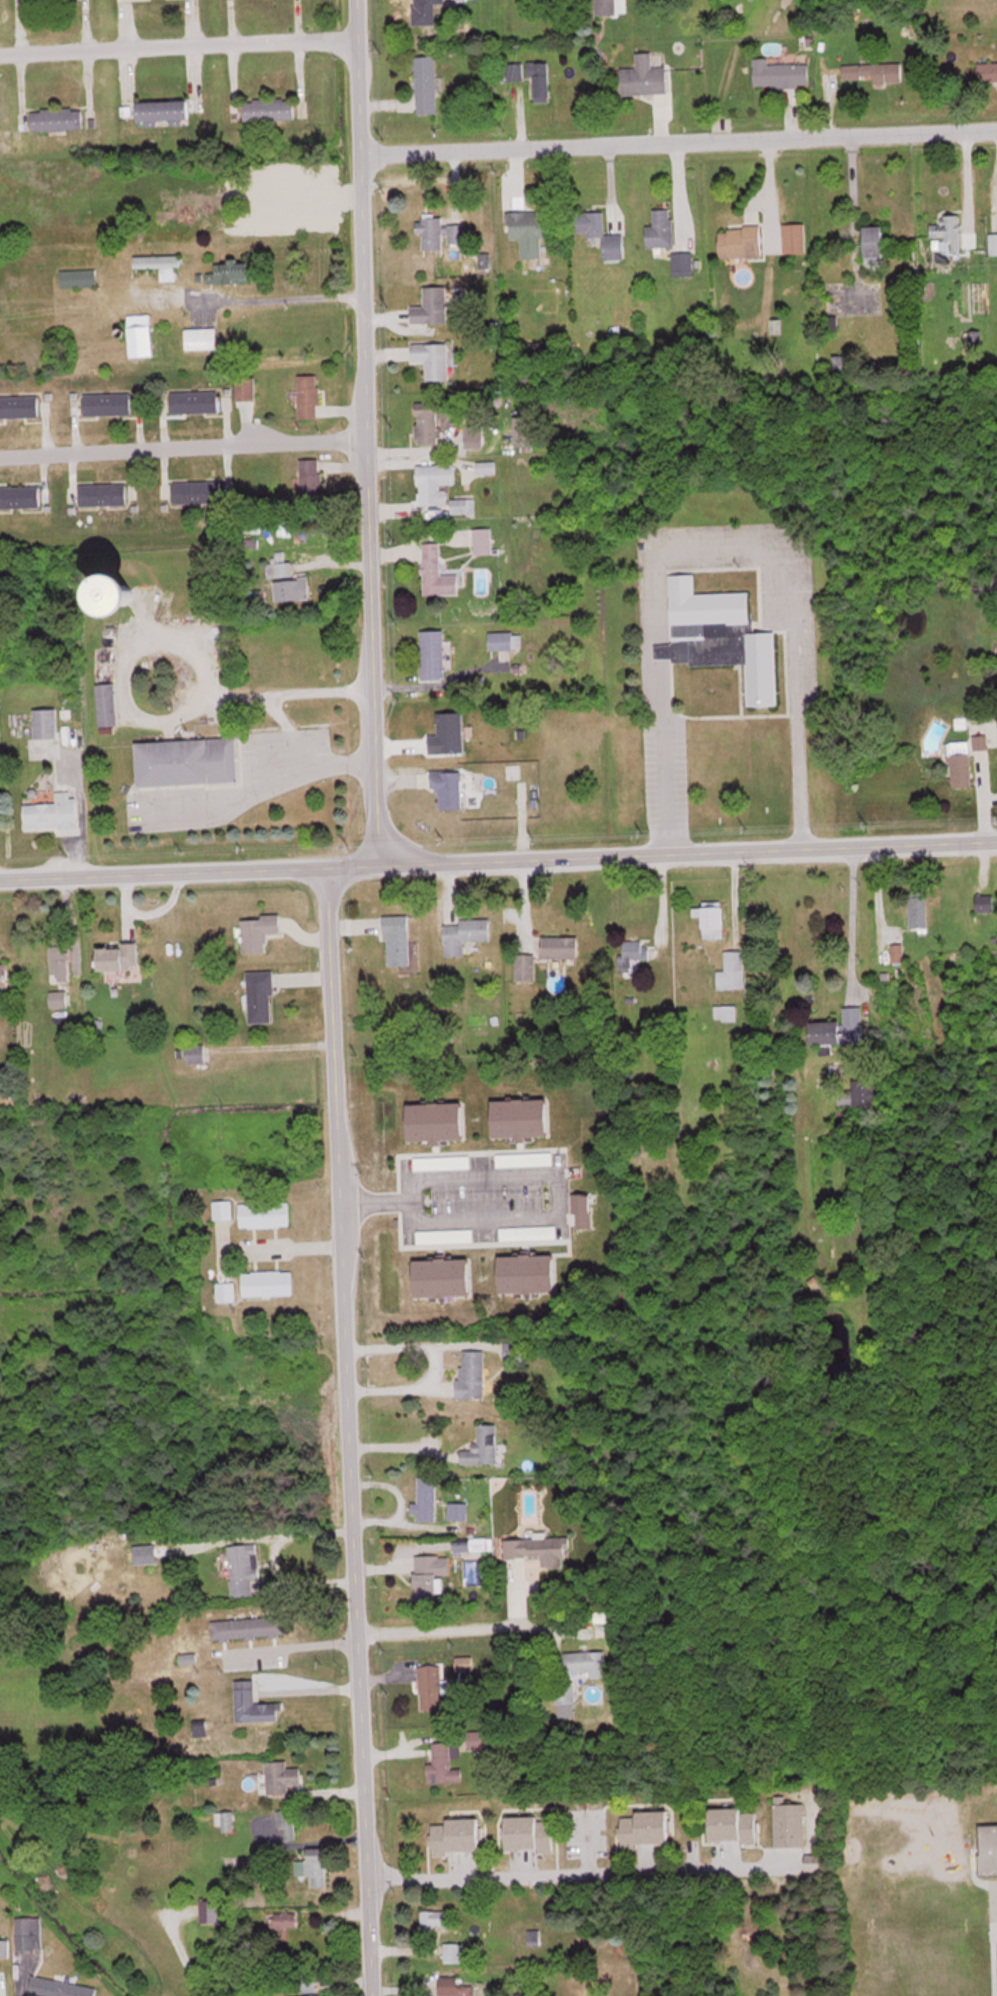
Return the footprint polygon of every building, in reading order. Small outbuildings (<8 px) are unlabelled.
[(435,24),(435,2),(444,2),(444,0),(413,0),(413,24),(435,24)] [(617,13),(617,0),(597,0),(597,13),(617,13)] [(621,67),(622,93),(669,92),(668,66),(652,66),(652,51),(636,52),(636,67),(621,67)] [(416,56),(416,113),(436,113),(436,56),(416,56)] [(754,86),(809,86),(809,63),(770,63),(770,58),(754,58),(754,86)] [(996,81),(996,62),(979,62),(980,81),(996,81)] [(549,100),(549,63),(533,63),(533,100),(549,100)] [(843,63),(843,82),(902,82),(902,63),(843,63)] [(295,120),(295,98),(244,99),(244,121),(295,120)] [(137,101),(138,124),(189,123),(189,100),(137,101)] [(32,129),(83,129),(83,108),(32,108),(32,129)] [(647,246),(673,246),(673,208),(654,208),(654,225),(647,225),(647,246)] [(509,238),(521,238),(522,257),(542,257),(542,237),(555,237),(555,211),(508,212),(509,238)] [(604,258),(624,258),(624,233),(604,234),(604,211),(578,211),(579,235),(604,235),(604,258)] [(931,237),(952,237),(952,250),(960,250),(960,214),(943,214),(943,223),(931,223),(931,237)] [(443,223),(443,216),(422,216),(422,249),(446,248),(446,245),(467,245),(466,223),(443,223)] [(783,252),(806,252),(806,222),(783,222),(783,252)] [(762,225),(720,226),(720,257),(762,257),(762,225)] [(866,225),(867,261),(886,261),(885,225),(866,225)] [(694,252),(673,252),(673,274),(694,274),(694,252)] [(161,279),(177,279),(177,267),(183,267),(183,255),(134,255),(134,268),(161,268),(161,279)] [(208,272),(208,283),(253,283),(253,261),(216,261),(216,272),(208,272)] [(61,269),(61,286),(96,286),(96,269),(61,269)] [(424,306),(411,306),(411,323),(447,323),(447,286),(424,286),(424,306)] [(153,314),(130,315),(132,357),(155,356),(153,314)] [(186,349),(217,349),(217,328),(186,328),(186,349)] [(412,343),(412,361),(427,361),(427,379),(449,379),(449,343),(412,343)] [(299,417),(318,417),(318,375),(299,375),(299,417)] [(238,400),(255,400),(255,377),(238,377),(238,400)] [(172,413),(219,413),(219,391),(172,391),(172,413)] [(131,392),(84,392),(84,414),(131,414),(131,392)] [(39,417),(39,395),(0,395),(0,417),(39,417)] [(416,402),(416,444),(438,444),(438,402),(416,402)] [(540,416),(515,416),(515,445),(540,445),(540,416)] [(301,498),(321,498),(321,458),(301,458),(301,498)] [(496,472),(495,461),(479,461),(480,473),(496,472)] [(455,483),(455,464),(418,464),(418,505),(447,505),(446,483),(455,483)] [(221,481),(175,481),(175,502),(221,502),(221,481)] [(80,483),(80,507),(127,507),(127,483),(80,483)] [(40,485),(0,485),(0,508),(40,508),(40,485)] [(474,512),(474,498),(452,498),(452,512),(474,512)] [(441,542),(422,542),(422,594),(460,594),(460,573),(441,573),(441,542)] [(290,560),(272,562),(273,576),(291,574),(290,560)] [(668,575),(694,574),(695,596),(748,593),(750,620),(753,620),(754,633),(774,632),(778,705),(750,707),(748,663),(681,667),(680,663),(674,663),(673,657),(655,658),(655,643),(672,642),(668,575)] [(309,599),(309,578),(275,578),(275,599),(309,599)] [(145,579),(118,579),(118,618),(145,618),(145,579)] [(445,629),(421,629),(422,679),(445,679),(445,629)] [(521,649),(521,631),(489,631),(489,649),(521,649)] [(116,725),(115,693),(99,693),(100,725),(116,725)] [(57,738),(57,708),(35,708),(35,738),(57,738)] [(954,787),(973,786),(971,749),(988,748),(987,735),(971,736),(972,740),(951,741),(954,787)] [(236,738),(137,742),(139,786),(238,782),(236,738)] [(440,791),(440,808),(463,808),(463,771),(433,771),(433,791),(440,791)] [(24,804),(25,827),(60,825),(60,830),(79,829),(77,797),(71,797),(70,790),(56,791),(56,802),(24,804)] [(927,928),(927,890),(910,890),(910,928),(927,928)] [(996,912),(996,895),(976,895),(976,912),(996,912)] [(724,906),(694,906),(694,914),(703,914),(703,937),(724,937),(724,906)] [(409,914),(386,914),(386,964),(410,964),(409,914)] [(268,951),(267,933),(281,932),(281,916),(243,916),(244,952),(268,951)] [(490,940),(490,917),(459,918),(459,922),(444,922),(445,955),(465,955),(464,940),(490,940)] [(543,956),(578,956),(578,936),(543,936),(543,956)] [(649,958),(649,939),(623,939),(623,967),(633,967),(633,958),(649,958)] [(68,979),(68,944),(51,944),(51,979),(68,979)] [(99,969),(139,969),(138,944),(99,944),(99,969)] [(892,944),(892,966),(903,966),(903,944),(892,944)] [(743,949),(725,950),(725,969),(717,969),(718,988),(744,987),(743,949)] [(515,979),(534,979),(534,953),(515,953),(515,979)] [(0,965),(0,987),(8,987),(8,965),(0,965)] [(248,970),(248,1022),(274,1021),(273,970),(248,970)] [(736,1019),(736,1005),(715,1005),(715,1019),(736,1019)] [(811,1022),(811,1044),(863,1043),(862,1006),(843,1007),(843,1021),(811,1022)] [(187,1044),(187,1062),(205,1062),(205,1044),(187,1044)] [(853,1091),(838,1092),(838,1107),(876,1106),(876,1080),(853,1081),(853,1091)] [(548,1099),(493,1100),(494,1135),(549,1134),(548,1099)] [(409,1103),(409,1139),(464,1138),(464,1102),(409,1103)] [(591,1192),(573,1192),(573,1227),(591,1227),(591,1192)] [(213,1218),(232,1218),(232,1200),(213,1200),(213,1218)] [(240,1202),(240,1226),(290,1226),(290,1202),(240,1202)] [(556,1253),(500,1254),(500,1291),(556,1291),(556,1253)] [(471,1294),(471,1257),(415,1258),(416,1295),(471,1294)] [(244,1294),(293,1294),(293,1270),(244,1270),(244,1294)] [(217,1282),(217,1299),(235,1299),(235,1282),(217,1282)] [(460,1397),(485,1397),(485,1349),(460,1349),(460,1397)] [(497,1424),(476,1424),(476,1450),(461,1450),(461,1463),(497,1463),(497,1424)] [(414,1502),(414,1520),(436,1520),(436,1477),(418,1477),(418,1502),(414,1502)] [(543,1567),(567,1567),(567,1537),(505,1538),(505,1558),(542,1558),(543,1567)] [(231,1596),(252,1595),(251,1578),(259,1577),(257,1543),(228,1545),(231,1596)] [(114,1547),(114,1561),(158,1559),(157,1545),(114,1547)] [(415,1598),(442,1598),(442,1576),(449,1576),(449,1555),(415,1555),(415,1598)] [(286,1636),(285,1616),(212,1619),(213,1639),(286,1636)] [(590,1671),(590,1676),(606,1675),(606,1650),(565,1651),(565,1672),(590,1671)] [(441,1709),(441,1664),(419,1664),(419,1709),(441,1709)] [(178,1679),(167,1679),(167,1687),(178,1687),(178,1679)] [(254,1679),(234,1679),(235,1720),(279,1720),(279,1702),(255,1702),(254,1679)] [(555,1682),(555,1701),(574,1701),(574,1682),(555,1682)] [(433,1763),(427,1763),(427,1781),(462,1781),(462,1767),(451,1767),(451,1741),(433,1741),(433,1763)] [(287,1760),(266,1760),(266,1791),(301,1791),(301,1766),(287,1766),(287,1760)] [(804,1803),(774,1803),(774,1845),(804,1845),(804,1803)] [(711,1841),(759,1841),(759,1807),(711,1808),(711,1841)] [(294,1809),(278,1809),(278,1840),(294,1840),(294,1809)] [(622,1816),(623,1845),(671,1843),(670,1809),(637,1810),(638,1816),(622,1816)] [(216,1823),(222,1823),(222,1831),(233,1831),(233,1811),(216,1811),(216,1823)] [(507,1816),(508,1849),(556,1848),(555,1819),(539,1819),(539,1815),(507,1816)] [(480,1817),(447,1818),(447,1823),(433,1823),(433,1855),(449,1855),(449,1851),(480,1850),(480,1817)] [(980,1823),(982,1852),(979,1852),(980,1874),(996,1873),(996,1822),(980,1823)] [(296,1875),(311,1875),(312,1886),(328,1886),(327,1847),(308,1847),(309,1859),(296,1859),(296,1875)] [(807,1869),(825,1869),(825,1855),(807,1855),(807,1869)] [(220,1921),(220,1899),(199,1899),(199,1921),(220,1921)] [(452,1909),(421,1910),(421,1928),(453,1928),(452,1909)] [(297,1926),(297,1912),(274,1912),(274,1926),(297,1926)] [(17,1917),(17,1948),(42,1948),(42,1917),(17,1917)] [(316,1990),(316,1973),(296,1973),(296,1990),(316,1990)] [(33,1975),(29,1995),(96,1995),(98,1986),(33,1975)] [(474,1984),(458,1984),(458,1975),(438,1975),(438,1994),(449,1994),(449,1995),(474,1995),(474,1984)]
